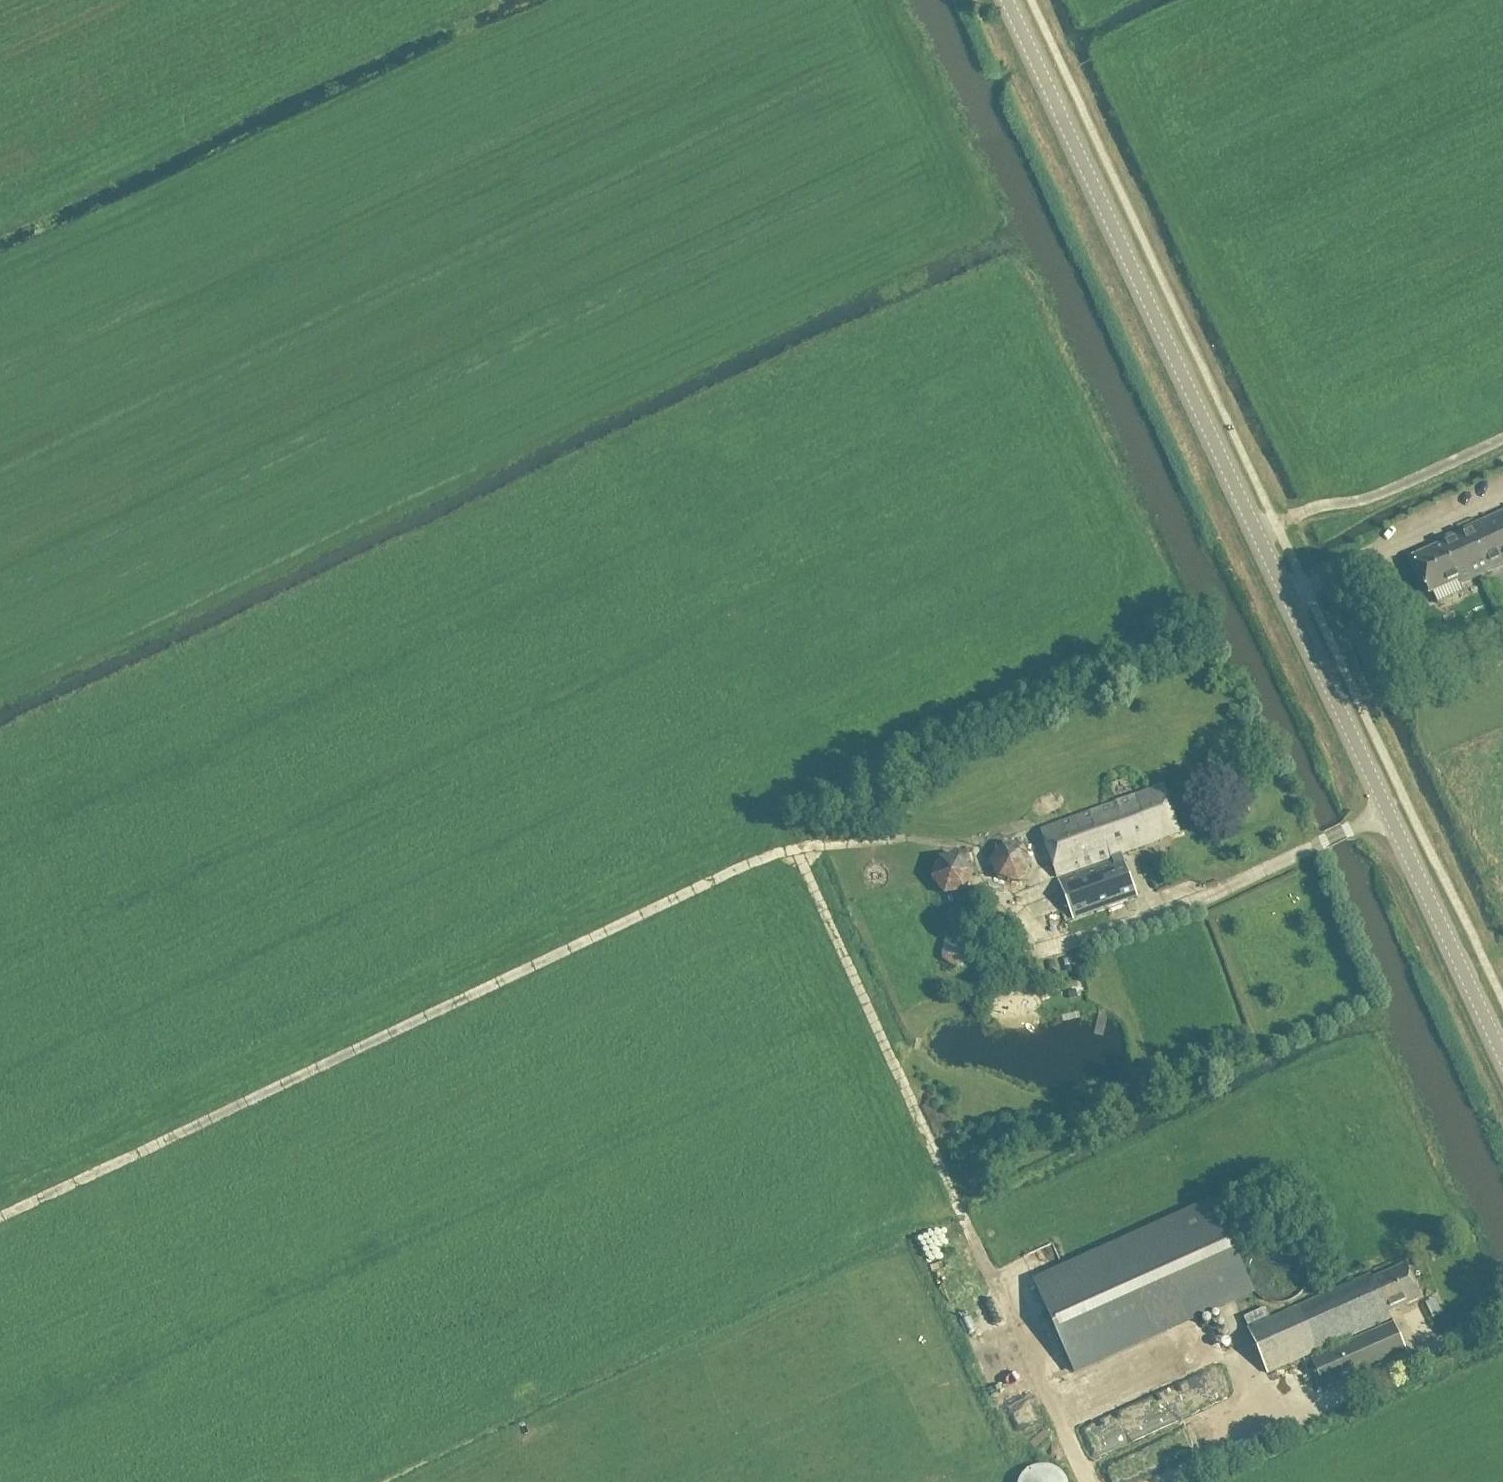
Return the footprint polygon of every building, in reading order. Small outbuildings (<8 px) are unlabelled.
[(1502,565),(1502,513),(1440,541),(1442,544),(1413,558),(1429,594),(1458,581),(1460,584),(1502,565)] [(1120,854),(1180,833),(1163,787),(1133,798),(1116,803),(1041,831),(1058,877),(1111,857),(1113,861),(1122,858),(1120,854)] [(1003,842),(988,859),(997,880),(1019,882),(1032,864),(1024,845),(1003,842)] [(941,860),(931,880),(944,896),(966,894),(975,874),(962,858),(941,860)] [(1137,896),(1122,858),(1113,861),(1059,881),(1074,920),(1137,896)] [(963,934),(944,941),(942,959),(958,970),(973,963),(976,946),(963,934)] [(1034,1282),(1074,1372),(1253,1292),(1213,1202),(1034,1282)] [(1371,1275),(1248,1329),(1267,1373),(1390,1319),(1388,1314),(1421,1299),(1406,1266),(1373,1281),(1371,1275)] [(1393,1323),(1318,1356),(1330,1386),(1406,1352),(1393,1323)] [(1053,1459),(1024,1464),(1027,1481),(1058,1481),(1053,1459)]
